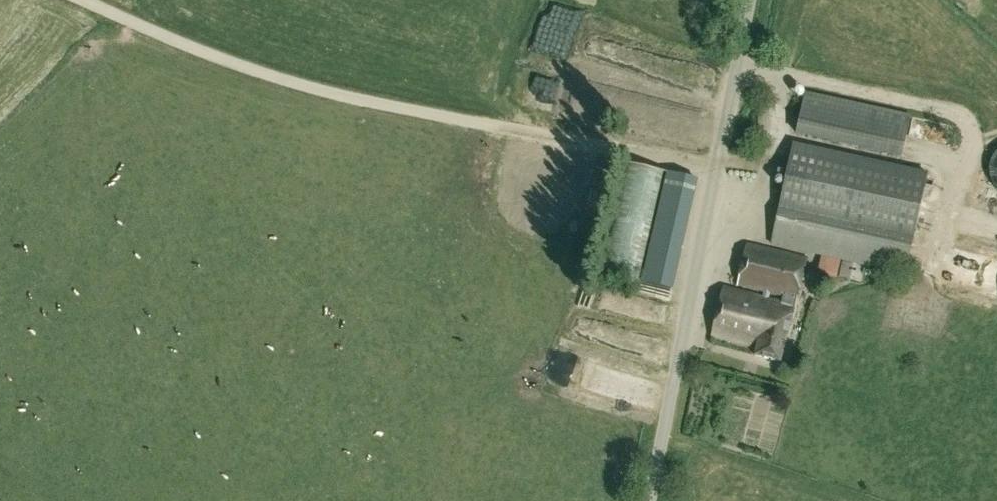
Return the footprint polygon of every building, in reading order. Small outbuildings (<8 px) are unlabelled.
[(796,137),(902,160),(912,117),(806,93),(796,137)] [(795,147),(771,247),(821,258),(817,273),(837,277),(840,262),(842,263),(839,278),(862,283),(865,268),(907,277),(919,224),(929,179),(795,147)] [(630,211),(630,216),(648,216),(647,164),(627,164),(627,211),(630,211)] [(640,285),(673,294),(699,181),(667,174),(640,285)] [(739,288),(798,301),(807,261),(749,247),(739,288)] [(782,364),(795,307),(769,301),(769,299),(725,288),(712,340),(756,350),(755,357),(782,364)]
